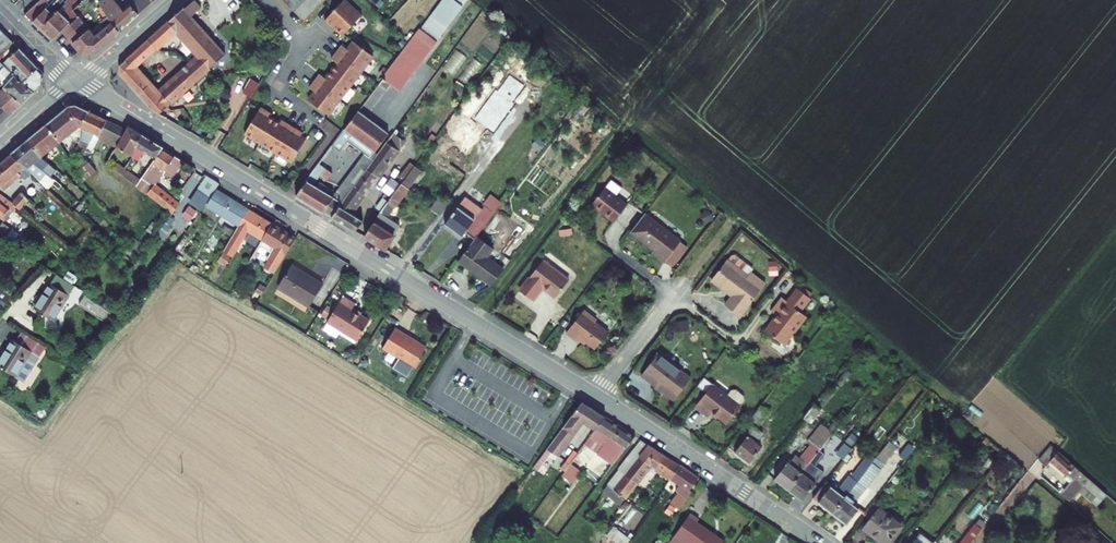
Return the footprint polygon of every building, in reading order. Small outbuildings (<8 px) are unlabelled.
[(76,14),(91,0),(72,0),(67,4),(76,14)] [(149,0),(143,0),(123,17),(109,1),(104,6),(110,18),(113,25),(121,35),(154,7),(149,0)] [(170,22),(179,32),(203,56),(215,68),(230,52),(194,15),(203,7),(196,0),(170,22)] [(305,25),(328,0),(285,0),(305,25)] [(383,80),(391,86),(395,80),(404,87),(467,1),(465,0),(443,0),(383,80)] [(345,1),(325,22),(332,28),(334,27),(344,37),(363,16),(345,1)] [(80,21),(75,14),(65,22),(58,13),(54,16),(49,11),(46,13),(39,4),(26,16),(54,43),(62,35),(80,21)] [(91,60),(121,35),(113,25),(110,18),(101,24),(107,31),(97,40),(80,21),(62,35),(85,60),(91,60)] [(170,22),(150,41),(158,49),(159,51),(179,32),(170,22)] [(12,38),(5,31),(0,36),(0,49),(12,38)] [(312,98),(331,113),(376,54),(356,39),(350,47),(344,43),(334,56),(340,61),(328,76),(322,72),(312,86),(318,90),(312,98)] [(158,49),(150,41),(129,59),(131,61),(122,69),(124,75),(156,111),(166,116),(174,109),(165,99),(137,69),(158,49)] [(18,67),(15,70),(35,90),(46,78),(45,73),(21,47),(9,58),(18,67)] [(453,75),(467,58),(456,49),(442,66),(453,75)] [(168,96),(165,99),(174,109),(215,68),(203,56),(167,94),(168,96)] [(15,70),(0,62),(0,81),(1,80),(23,103),(35,90),(15,70)] [(23,103),(1,80),(0,81),(0,100),(2,102),(0,104),(0,125),(23,103)] [(61,138),(81,124),(88,110),(76,104),(68,106),(47,122),(61,138)] [(265,104),(250,131),(297,159),(311,135),(302,130),(304,127),(290,118),(288,121),(271,112),(273,109),(265,104)] [(392,129),(362,107),(340,138),(337,141),(343,145),(350,137),(367,150),(371,152),(379,147),(392,129)] [(84,126),(76,142),(84,146),(92,130),(101,135),(104,128),(109,130),(102,145),(114,152),(119,145),(127,128),(88,110),(81,124),(84,126)] [(29,137),(44,153),(58,141),(64,149),(67,146),(61,138),(47,122),(29,137)] [(137,144),(143,134),(128,125),(127,128),(119,145),(133,154),(139,145),(137,144)] [(144,149),(156,156),(163,146),(143,134),(137,144),(139,145),(133,154),(133,155),(138,158),(144,149)] [(368,218),(354,209),(379,172),(381,173),(402,143),(391,135),(381,149),(345,199),(336,214),(361,229),(368,218)] [(44,153),(29,137),(21,144),(36,159),(44,153)] [(49,170),(36,159),(21,144),(13,151),(31,167),(42,178),(49,170)] [(170,177),(184,158),(163,146),(156,156),(139,179),(136,184),(172,212),(178,204),(151,184),(153,182),(155,183),(163,172),(170,177)] [(345,199),(381,149),(379,147),(371,152),(367,150),(337,193),(345,199)] [(13,151),(0,162),(0,167),(12,180),(20,173),(22,176),(31,167),(13,151)] [(81,180),(94,174),(87,159),(74,164),(81,180)] [(115,168),(106,161),(104,160),(97,169),(108,177),(115,168)] [(337,171),(322,160),(313,172),(300,193),(336,214),(345,199),(337,193),(320,182),(325,174),(332,179),(337,171)] [(429,166),(421,160),(406,179),(415,185),(429,166)] [(116,169),(121,172),(124,167),(119,164),(116,169)] [(0,167),(0,189),(1,190),(12,180),(0,167)] [(139,179),(124,167),(121,172),(136,184),(139,179)] [(54,174),(61,180),(65,176),(58,170),(54,174)] [(61,180),(54,174),(51,178),(58,184),(61,180)] [(394,214),(415,185),(406,179),(401,186),(393,199),(383,213),(369,234),(391,247),(406,222),(394,214)] [(393,199),(401,186),(395,182),(387,194),(393,199)] [(250,205),(217,186),(208,203),(240,221),(250,205)] [(446,212),(454,217),(470,195),(472,193),(464,188),(446,212)] [(615,224),(630,205),(607,188),(592,206),(615,224)] [(470,195),(454,217),(450,222),(468,235),(472,230),(480,236),(508,198),(499,191),(488,207),(470,195)] [(454,199),(445,192),(436,205),(446,211),(454,199)] [(19,193),(10,204),(12,206),(16,209),(19,211),(27,200),(19,193)] [(0,194),(0,216),(3,218),(12,206),(10,204),(0,194)] [(189,205),(182,215),(190,221),(197,211),(189,205)] [(250,205),(240,221),(226,245),(235,250),(249,226),(264,235),(274,219),(250,205)] [(659,255),(657,257),(667,264),(683,244),(648,216),(633,235),(659,255)] [(277,268),(299,233),(274,219),(264,235),(280,244),(269,263),(277,268)] [(493,259),(500,250),(480,236),(462,261),(497,287),(509,270),(493,259)] [(667,264),(673,268),(689,249),(683,244),(667,264)] [(329,275),(299,256),(284,279),(315,298),(329,275)] [(211,270),(217,273),(223,262),(218,259),(211,270)] [(725,309),(739,320),(764,286),(750,275),(746,280),(742,277),(746,271),(746,267),(735,259),(732,260),(728,264),(727,264),(711,284),(723,294),(725,291),(734,298),(725,309)] [(548,260),(524,293),(537,302),(547,288),(560,298),(574,279),(548,260)] [(217,273),(211,270),(208,276),(213,279),(217,273)] [(53,318),(69,292),(50,281),(34,306),(53,318)] [(0,285),(0,298),(8,303),(16,295),(0,285)] [(363,294),(350,286),(334,311),(365,330),(376,312),(359,301),(363,294)] [(799,287),(787,303),(782,299),(771,313),(777,318),(765,334),(783,347),(805,318),(800,314),(813,297),(799,287)] [(105,321),(111,313),(85,296),(79,305),(105,321)] [(588,312),(570,336),(582,345),(584,341),(598,352),(612,335),(599,325),(601,322),(588,312)] [(417,338),(397,326),(385,346),(400,355),(396,362),(410,371),(415,364),(416,365),(427,347),(416,340),(417,338)] [(12,337),(0,357),(0,365),(23,379),(38,353),(44,344),(20,329),(15,339),(12,337)] [(660,355),(643,378),(676,403),(693,380),(660,355)] [(742,406),(715,384),(696,408),(708,418),(713,412),(728,424),(742,406)] [(546,475),(560,456),(584,424),(595,432),(605,418),(581,403),(534,466),(546,475)] [(822,409),(815,404),(805,418),(812,423),(822,409)] [(761,405),(728,449),(747,464),(761,447),(754,442),(764,429),(758,425),(769,411),(761,405)] [(595,432),(585,446),(599,456),(614,436),(616,438),(622,429),(605,418),(595,432)] [(786,493),(818,452),(833,433),(819,423),(805,441),(809,444),(797,460),(794,458),(788,467),(786,465),(772,483),(786,493)] [(614,436),(599,456),(613,466),(635,438),(622,429),(616,438),(614,436)] [(639,457),(647,446),(640,441),(631,452),(639,457)] [(1053,441),(1044,452),(1051,459),(1053,457),(1061,447),(1053,441)] [(830,463),(836,468),(850,450),(844,445),(830,463)] [(650,465),(654,468),(663,457),(647,446),(639,457),(650,465)] [(1093,475),(1061,447),(1053,457),(1077,478),(1064,493),(1071,500),(1093,475)] [(650,465),(639,457),(631,452),(618,470),(620,472),(636,484),(650,465)] [(825,457),(818,452),(786,493),(800,504),(813,487),(809,483),(816,475),(813,472),(825,457)] [(663,457),(654,468),(662,474),(671,462),(663,457)] [(809,502),(829,517),(865,472),(872,462),(866,457),(848,480),(846,479),(833,495),(822,486),(809,502)] [(670,479),(679,468),(671,462),(662,474),(670,479)] [(562,477),(575,487),(584,475),(571,465),(562,477)] [(689,490),(696,480),(679,468),(670,479),(683,487),(669,505),(677,511),(691,492),(689,490)] [(636,484),(620,472),(610,486),(626,498),(636,484)] [(873,478),(865,472),(829,517),(842,528),(856,511),(854,510),(866,494),(863,491),(873,478)] [(621,505),(626,498),(610,486),(607,484),(602,491),(621,505)] [(877,509),(870,504),(861,517),(867,521),(860,530),(874,541),(889,522),(876,511),(877,509)] [(686,514),(666,542),(678,542),(679,541),(681,542),(718,542),(720,541),(693,522),(694,520),(686,514)] [(889,522),(874,541),(877,542),(887,542),(899,529),(889,522)] [(627,538),(610,524),(603,534),(614,542),(623,542),(627,538)] [(980,531),(973,525),(959,542),(970,542),(980,531)] [(935,542),(921,531),(912,542),(935,542)]
